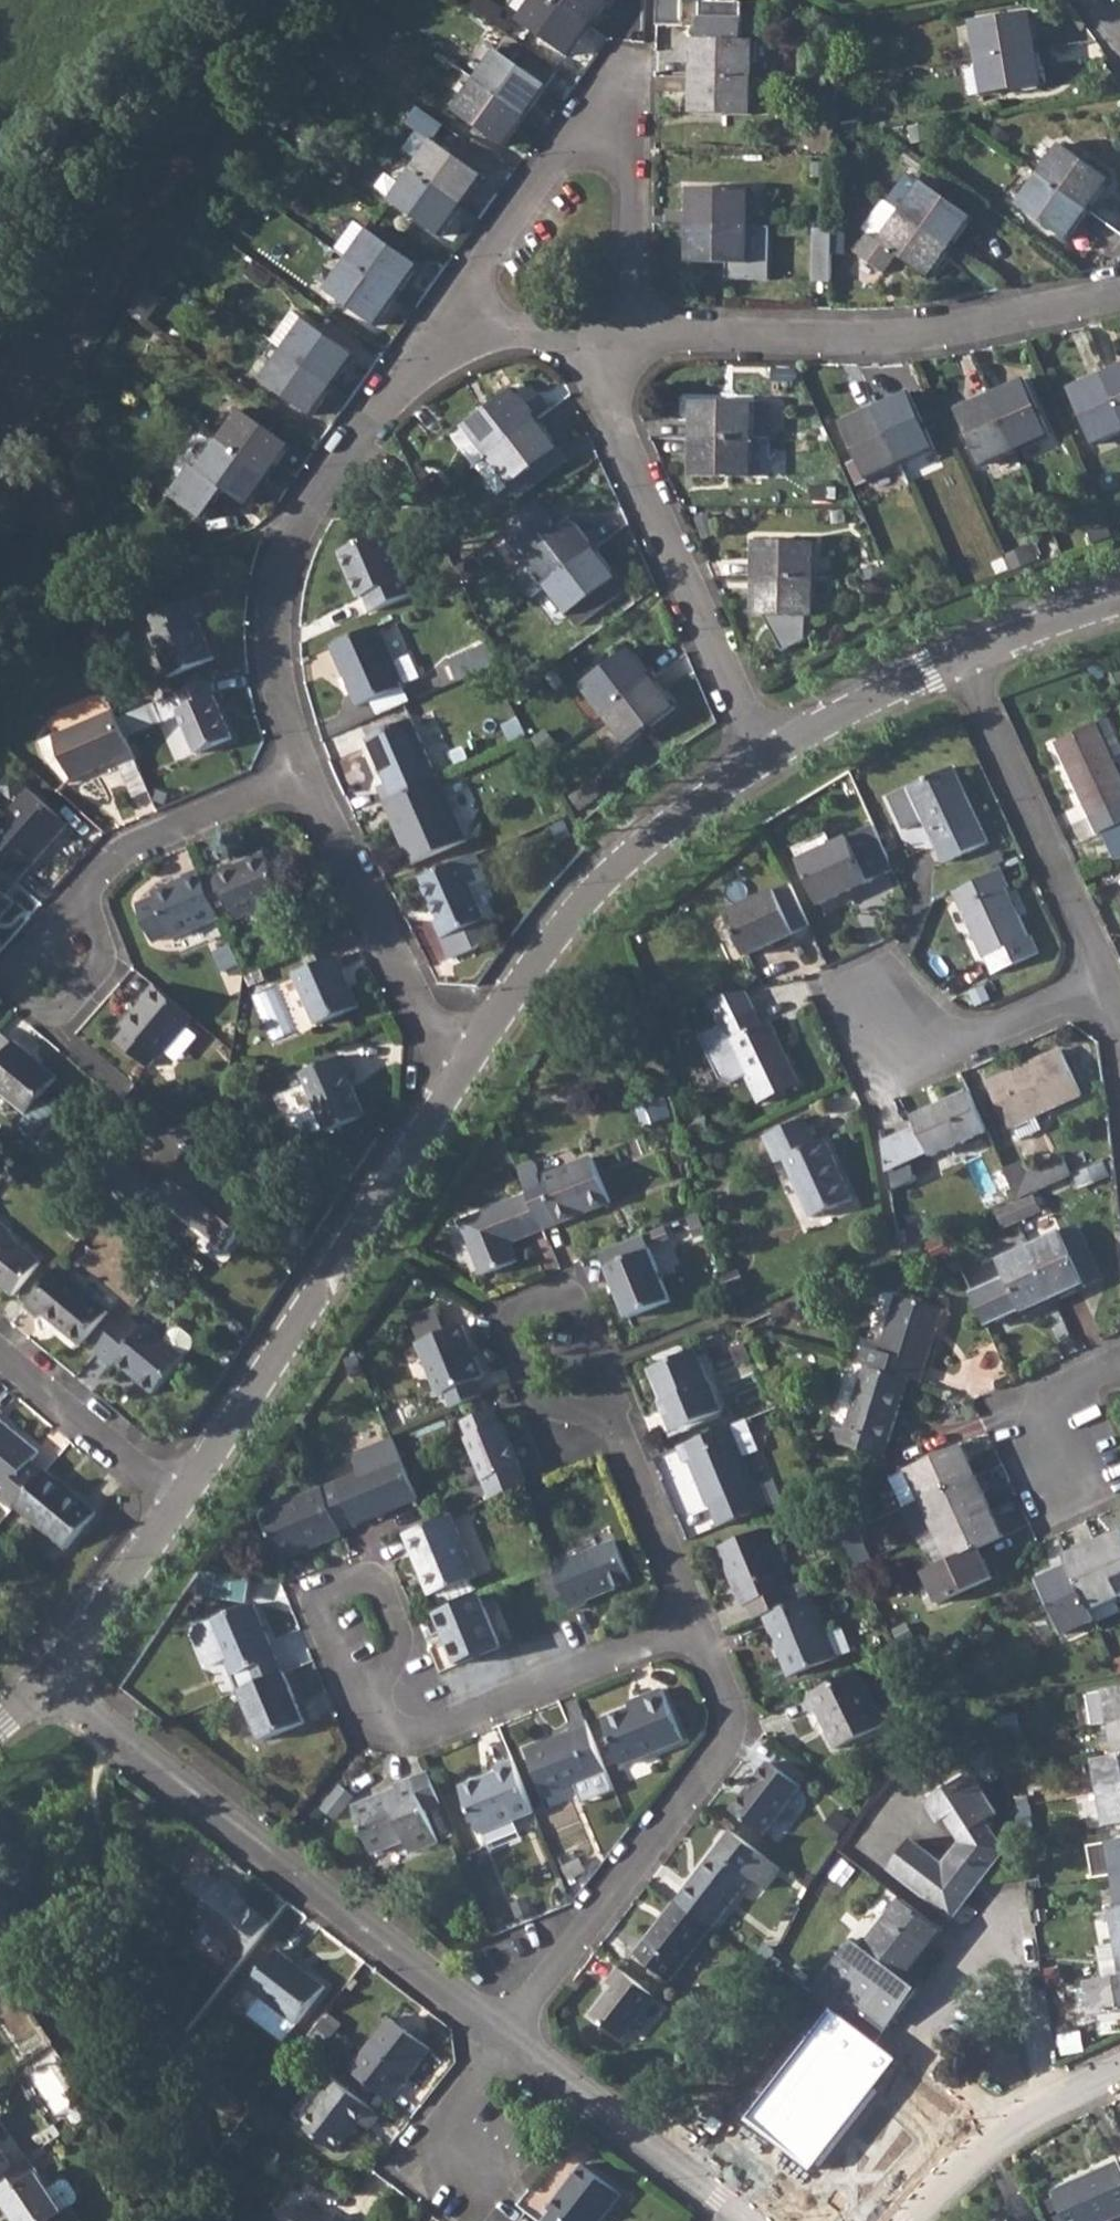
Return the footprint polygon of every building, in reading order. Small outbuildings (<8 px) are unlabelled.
[(559,0),(534,0),(520,19),(569,55),(592,23),(559,0)] [(592,23),(609,0),(559,0),(592,23)] [(661,25),(685,25),(686,0),(661,0),(661,25)] [(693,76),(755,77),(756,39),(743,39),(744,0),(702,0),(701,38),(695,38),(693,76)] [(973,22),(978,59),(1038,50),(1032,13),(973,22)] [(1038,50),(978,59),(985,95),(1045,85),(1041,67),(1053,65),(1050,48),(1038,50)] [(499,49),(478,78),(527,114),(548,84),(499,49)] [(755,77),(693,76),(694,113),(755,114),(755,77)] [(527,114),(478,78),(456,109),(506,144),(527,114)] [(445,126),(438,140),(466,154),(473,140),(445,126)] [(435,139),(413,169),(463,205),(484,175),(435,139)] [(1063,145),(1042,174),(1090,210),(1112,181),(1063,145)] [(929,162),(913,149),(905,159),(923,171),(929,162)] [(463,205),(413,169),(391,199),(441,235),(463,205)] [(1090,210),(1042,174),(1020,205),(1069,241),(1090,210)] [(926,182),(903,212),(953,248),(975,219),(926,182)] [(692,188),(692,225),(753,227),(753,190),(692,188)] [(953,248),(903,212),(888,201),(866,231),(874,236),(861,253),(886,273),(900,255),(932,278),(953,248)] [(753,227),(692,225),(691,263),(752,264),(753,227)] [(371,228),(349,259),(399,295),(421,264),(371,228)] [(835,230),(817,229),(816,281),(834,282),(835,230)] [(399,295),(349,259),(327,290),(377,325),(399,295)] [(295,310),(273,340),(286,349),(336,384),(358,354),(295,310)] [(336,384),(286,349),(264,379),(314,416),(336,384)] [(1105,374),(1119,407),(1119,367),(1105,374)] [(1105,374),(1072,389),(1097,444),(1119,434),(1119,407),(1105,374)] [(1027,380),(993,394),(1018,450),(1052,436),(1027,380)] [(469,427),(492,457),(539,421),(552,410),(543,397),(529,407),(517,391),(469,427)] [(912,393),(878,408),(903,463),(937,449),(912,393)] [(1018,450),(993,394),(960,410),(985,465),(1018,450)] [(695,402),(694,438),(770,440),(772,404),(695,402)] [(878,408),(845,423),(860,457),(869,479),(903,463),(878,408)] [(243,409),(221,439),(271,475),(293,445),(243,409)] [(492,457),(479,467),(502,496),(514,486),(562,450),(539,421),(492,457)] [(694,438),(693,476),(770,478),(770,440),(694,438)] [(271,475),(221,439),(200,469),(192,463),(171,493),(206,517),(226,490),(250,506),(271,475)] [(533,597),(549,586),(597,549),(604,544),(594,531),(587,536),(574,519),(553,535),(549,529),(553,525),(554,519),(550,514),(544,513),(541,515),(536,507),(504,531),(523,556),(526,556),(530,560),(519,569),(517,576),(533,597)] [(341,553),(355,585),(360,583),(365,594),(372,610),(413,593),(387,534),(341,553)] [(758,541),(757,578),(819,579),(819,543),(758,541)] [(597,549),(549,586),(580,626),(622,593),(614,583),(620,579),(597,549)] [(819,579),(757,578),(756,614),(818,615),(819,579)] [(196,598),(152,617),(158,632),(153,634),(171,678),(215,659),(197,618),(203,615),(196,598)] [(380,625),(334,645),(360,706),(421,680),(411,656),(396,663),(380,625)] [(483,647),(453,660),(461,680),(492,666),(483,647)] [(584,685),(606,714),(655,678),(634,649),(584,685)] [(655,678),(606,714),(630,745),(678,708),(655,678)] [(208,680),(156,703),(164,718),(179,711),(197,754),(233,738),(208,680)] [(119,718),(116,710),(54,736),(73,780),(117,760),(120,767),(137,759),(119,718)] [(1059,739),(1093,815),(1119,802),(1119,769),(1113,755),(1119,753),(1119,736),(1110,714),(1059,739)] [(380,786),(387,803),(440,780),(413,720),(369,738),(388,782),(380,786)] [(910,786),(910,789),(925,820),(944,861),(988,839),(954,765),(910,786)] [(440,780),(387,803),(414,863),(469,840),(442,779),(440,780)] [(18,882),(70,823),(32,790),(0,824),(0,866),(18,882)] [(895,868),(874,822),(802,857),(823,902),(895,868)] [(478,853),(424,877),(442,918),(437,920),(453,958),(478,947),(489,924),(472,884),(489,877),(478,853)] [(220,872),(205,878),(220,915),(235,909),(239,915),(284,896),(267,855),(238,868),(235,864),(219,871),(220,872)] [(0,866),(0,920),(16,902),(7,894),(18,882),(0,866)] [(1003,866),(956,889),(987,954),(991,953),(997,966),(1040,946),(1034,932),(1031,933),(1020,911),(1016,913),(1004,886),(1010,883),(1003,866)] [(205,878),(201,871),(185,878),(187,882),(156,895),(158,898),(140,905),(155,941),(172,933),(173,936),(220,915),(205,878)] [(775,887),(729,909),(749,952),(795,930),(775,887)] [(338,954),(296,973),(318,1024),(360,1006),(338,954)] [(297,977),(256,994),(276,1044),(317,1028),(297,977)] [(194,1016),(156,985),(143,999),(147,1003),(126,1028),(127,1029),(116,1041),(148,1067),(159,1055),(160,1056),(194,1016)] [(756,1010),(726,1024),(760,1097),(800,1080),(771,1019),(762,1024),(756,1010)] [(28,1114),(59,1077),(17,1041),(14,1045),(0,1032),(0,1089),(28,1114)] [(1009,1124),(1014,1122),(1037,1111),(1081,1091),(1061,1047),(989,1080),(1009,1124)] [(327,1129),(328,1132),(366,1115),(349,1075),(354,1072),(346,1054),(303,1073),(318,1109),(297,1118),(295,1124),(300,1136),(305,1139),(327,1129)] [(988,1129),(970,1089),(916,1114),(934,1155),(988,1129)] [(804,1115),(765,1133),(777,1159),(785,1155),(813,1214),(853,1195),(825,1136),(816,1141),(804,1115)] [(1023,1157),(1005,1165),(1019,1196),(1035,1189),(1072,1172),(1063,1152),(1028,1167),(1023,1157)] [(537,1159),(520,1165),(531,1190),(545,1227),(611,1200),(593,1153),(544,1174),(537,1159)] [(117,1157),(111,1206),(126,1220),(154,1188),(117,1157)] [(186,1163),(160,1194),(227,1250),(257,1215),(204,1170),(200,1175),(186,1163)] [(1019,1196),(1013,1199),(1021,1217),(1044,1207),(1035,1189),(1019,1196)] [(511,1261),(504,1243),(512,1240),(545,1227),(531,1190),(462,1219),(483,1272),(511,1261)] [(1013,1199),(999,1206),(1007,1223),(1021,1217),(1013,1199)] [(13,1296),(42,1263),(0,1227),(0,1285),(13,1296)] [(1062,1230),(1033,1243),(1058,1300),(1088,1285),(1086,1281),(1062,1230)] [(601,1250),(628,1316),(671,1298),(643,1233),(601,1250)] [(1004,1268),(972,1283),(991,1323),(1023,1309),(1026,1314),(1058,1300),(1033,1243),(1001,1258),(1004,1268)] [(57,1270),(27,1306),(41,1318),(44,1314),(81,1345),(108,1313),(57,1270)] [(866,1345),(860,1363),(867,1364),(910,1378),(922,1382),(944,1308),(897,1294),(881,1348),(866,1345)] [(130,1312),(97,1352),(114,1367),(118,1363),(154,1394),(194,1347),(193,1341),(181,1330),(175,1330),(165,1342),(130,1312)] [(447,1330),(422,1340),(419,1341),(441,1394),(448,1391),(454,1406),(484,1394),(478,1378),(485,1375),(465,1323),(447,1330)] [(698,1347),(656,1365),(668,1397),(662,1399),(674,1429),(724,1408),(712,1378),(710,1379),(698,1347)] [(910,1378),(867,1364),(847,1429),(835,1426),(830,1440),(886,1456),(910,1378)] [(496,1407),(464,1421),(470,1435),(467,1437),(486,1479),(493,1498),(524,1485),(530,1483),(522,1463),(505,1421),(502,1421),(496,1407)] [(7,1491),(0,1498),(13,1509),(16,1506),(45,1471),(33,1461),(41,1453),(0,1418),(0,1484),(7,1491)] [(731,1426),(681,1446),(687,1459),(690,1458),(710,1503),(715,1501),(725,1523),(773,1504),(763,1481),(756,1485),(744,1456),(759,1450),(746,1420),(731,1426)] [(325,1486),(343,1531),(420,1499),(402,1454),(394,1436),(359,1450),(356,1459),(361,1471),(325,1486)] [(964,1443),(892,1477),(905,1507),(922,1498),(972,1475),(966,1461),(971,1459),(964,1443)] [(46,1471),(16,1506),(67,1549),(97,1514),(46,1471)] [(972,1475),(922,1498),(935,1529),(991,1502),(985,1488),(979,1491),(972,1475)] [(343,1531),(325,1486),(263,1510),(284,1559),(344,1534),(343,1531)] [(991,1502),(935,1529),(950,1560),(980,1547),(1001,1536),(994,1521),(999,1519),(991,1502)] [(853,1513),(836,1521),(844,1535),(860,1528),(853,1513)] [(430,1523),(407,1532),(432,1594),(478,1575),(453,1514),(430,1523)] [(750,1602),(755,1617),(767,1612),(796,1601),(795,1598),(790,1584),(766,1526),(719,1546),(744,1604),(750,1602)] [(860,1528),(844,1535),(858,1565),(874,1558),(860,1528)] [(1095,1537),(1119,1590),(1119,1532),(1111,1536),(1109,1531),(1095,1537)] [(1068,1556),(1070,1562),(1091,1608),(1119,1595),(1119,1590),(1095,1537),(1080,1544),(1082,1550),(1068,1556)] [(615,1538),(555,1562),(574,1607),(589,1601),(587,1597),(632,1578),(615,1538)] [(950,1560),(925,1572),(938,1600),(988,1577),(982,1562),(987,1560),(980,1547),(950,1560)] [(1057,1575),(1042,1582),(1065,1632),(1096,1618),(1091,1608),(1070,1562),(1055,1569),(1057,1575)] [(482,1593),(438,1611),(459,1661),(503,1643),(482,1593)] [(796,1601),(767,1612),(792,1672),(853,1648),(842,1624),(827,1630),(812,1594),(796,1601)] [(229,1658),(241,1689),(244,1688),(284,1672),(254,1602),(198,1626),(195,1633),(207,1661),(214,1664),(229,1658)] [(858,1668),(805,1694),(813,1710),(817,1708),(837,1746),(885,1722),(858,1668)] [(284,1672),(244,1688),(264,1737),(307,1720),(286,1671),(284,1672)] [(1088,1690),(1093,1722),(1110,1719),(1119,1718),(1119,1684),(1088,1690)] [(644,1702),(629,1707),(605,1718),(624,1762),(683,1738),(663,1687),(642,1696),(644,1702)] [(1110,1719),(1116,1754),(1119,1753),(1119,1718),(1110,1719)] [(609,1770),(587,1719),(571,1725),(573,1730),(529,1748),(548,1796),(609,1770)] [(1094,1757),(1100,1790),(1119,1787),(1119,1753),(1116,1754),(1094,1757)] [(536,1809),(515,1758),(496,1766),(498,1770),(463,1785),(482,1831),(536,1809)] [(771,1760),(734,1808),(767,1832),(803,1785),(771,1760)] [(444,1801),(430,1768),(397,1783),(397,1786),(355,1804),(375,1850),(407,1837),(412,1849),(439,1839),(427,1808),(444,1801)] [(955,1914),(978,1883),(968,1876),(978,1863),(987,1871),(1006,1847),(987,1819),(1000,1811),(974,1770),(929,1797),(942,1818),(948,1815),(962,1838),(945,1861),(915,1838),(893,1866),(914,1883),(917,1879),(939,1897),(937,1900),(955,1914)] [(1100,1790),(1106,1824),(1119,1822),(1119,1787),(1100,1790)] [(677,1900),(713,1927),(753,1876),(767,1887),(782,1867),(730,1829),(677,1900)] [(1109,1839),(1115,1872),(1119,1871),(1119,1838),(1109,1839)] [(180,1900),(247,1953),(272,1920),(237,1892),(240,1888),(225,1877),(223,1880),(205,1867),(180,1900)] [(829,1975),(831,1977),(880,2013),(891,2021),(918,1986),(906,1977),(905,1976),(899,1971),(906,1963),(913,1969),(943,1928),(902,1898),(866,1945),(858,1938),(829,1975)] [(636,1951),(672,1979),(713,1927),(677,1900),(636,1951)] [(1112,1907),(1117,1940),(1119,1940),(1119,1905),(1112,1907)] [(278,1948),(249,1984),(269,2000),(257,2017),(285,2038),(326,1984),(278,1948)] [(656,1994),(619,1965),(609,1979),(613,1983),(593,2010),(624,2035),(656,1994)] [(1088,1980),(1095,2012),(1119,2008),(1119,1974),(1088,1980)] [(837,2010),(752,2121),(813,2168),(898,2058),(880,2045),(837,2010)] [(391,2016),(351,2067),(391,2098),(432,2047),(391,2016)] [(337,2078),(303,2121),(338,2148),(361,2118),(370,2125),(380,2111),(337,2078)] [(14,2164),(0,2143),(0,2173),(14,2164)] [(0,2173),(0,2199),(2,2198),(19,2220),(80,2220),(82,2219),(72,2203),(79,2198),(80,2191),(70,2178),(64,2177),(51,2186),(29,2154),(14,2164),(0,2173)] [(1060,2201),(1070,2220),(1102,2220),(1119,2213),(1119,2160),(1055,2188),(1060,2201)] [(542,2220),(599,2220),(621,2192),(582,2162),(548,2206),(551,2209),(542,2220)] [(294,2220),(356,2220),(342,2211),(335,2219),(311,2201),(303,2210),(294,2220)]
